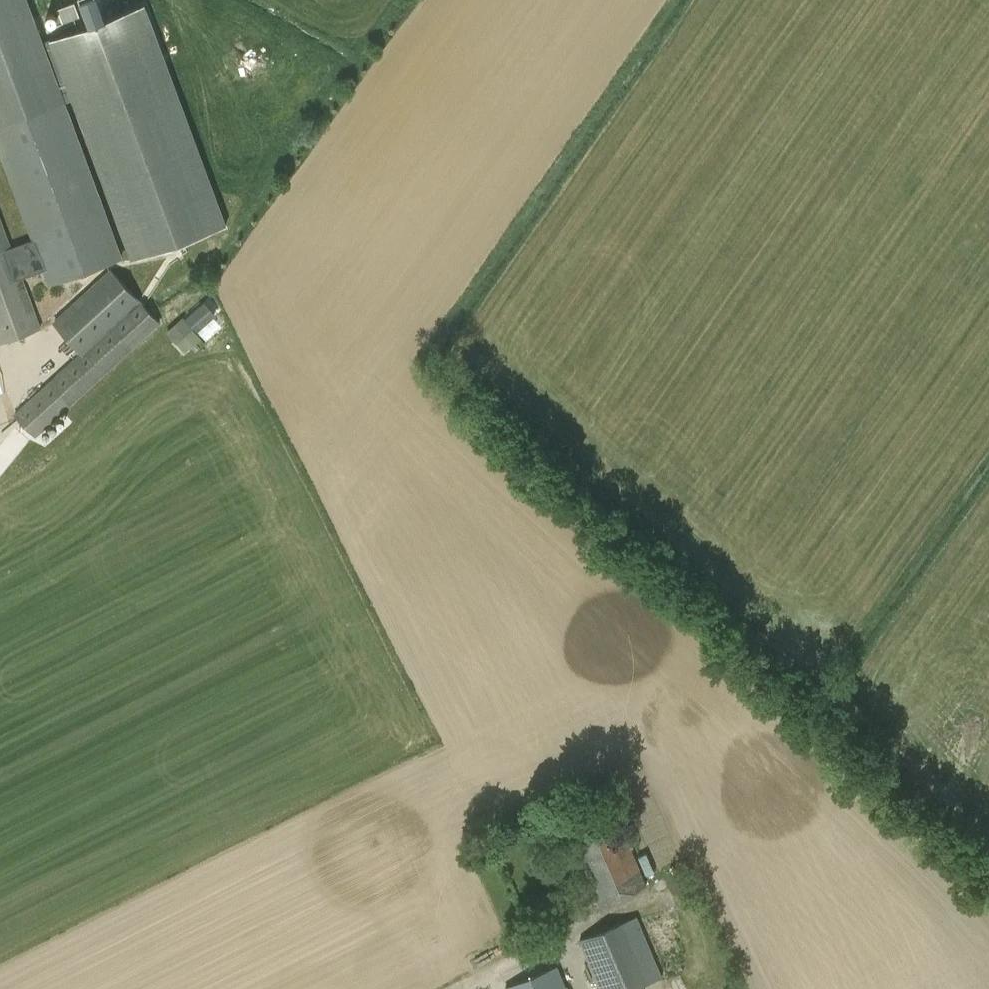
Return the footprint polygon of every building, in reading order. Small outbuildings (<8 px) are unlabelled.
[(62,277),(66,287),(98,275),(95,265),(122,256),(29,0),(0,0),(0,146),(33,237),(11,246),(0,216),(0,341),(40,326),(22,276),(44,268),(49,282),(62,277)] [(35,435),(159,321),(111,269),(54,320),(82,351),(15,413),(35,435)] [(204,301),(186,316),(198,330),(215,315),(204,301)] [(574,841),(600,904),(646,884),(620,822),(574,841)] [(579,940),(600,988),(631,988),(663,975),(637,915),(579,940)] [(557,964),(505,986),(506,988),(568,988),(557,964)]
